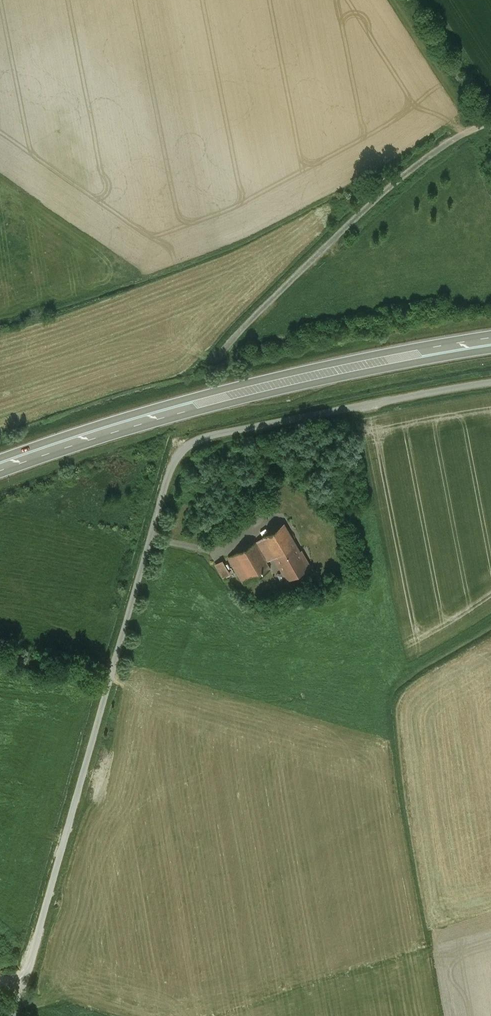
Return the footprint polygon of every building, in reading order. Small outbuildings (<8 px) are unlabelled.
[(284,523),(263,536),(274,557),(283,571),(304,558),(284,523)] [(274,557),(263,536),(255,542),(266,561),(274,557)] [(255,542),(229,557),(244,583),(270,568),(266,561),(255,542)] [(224,578),(232,574),(225,559),(216,563),(224,578)]
